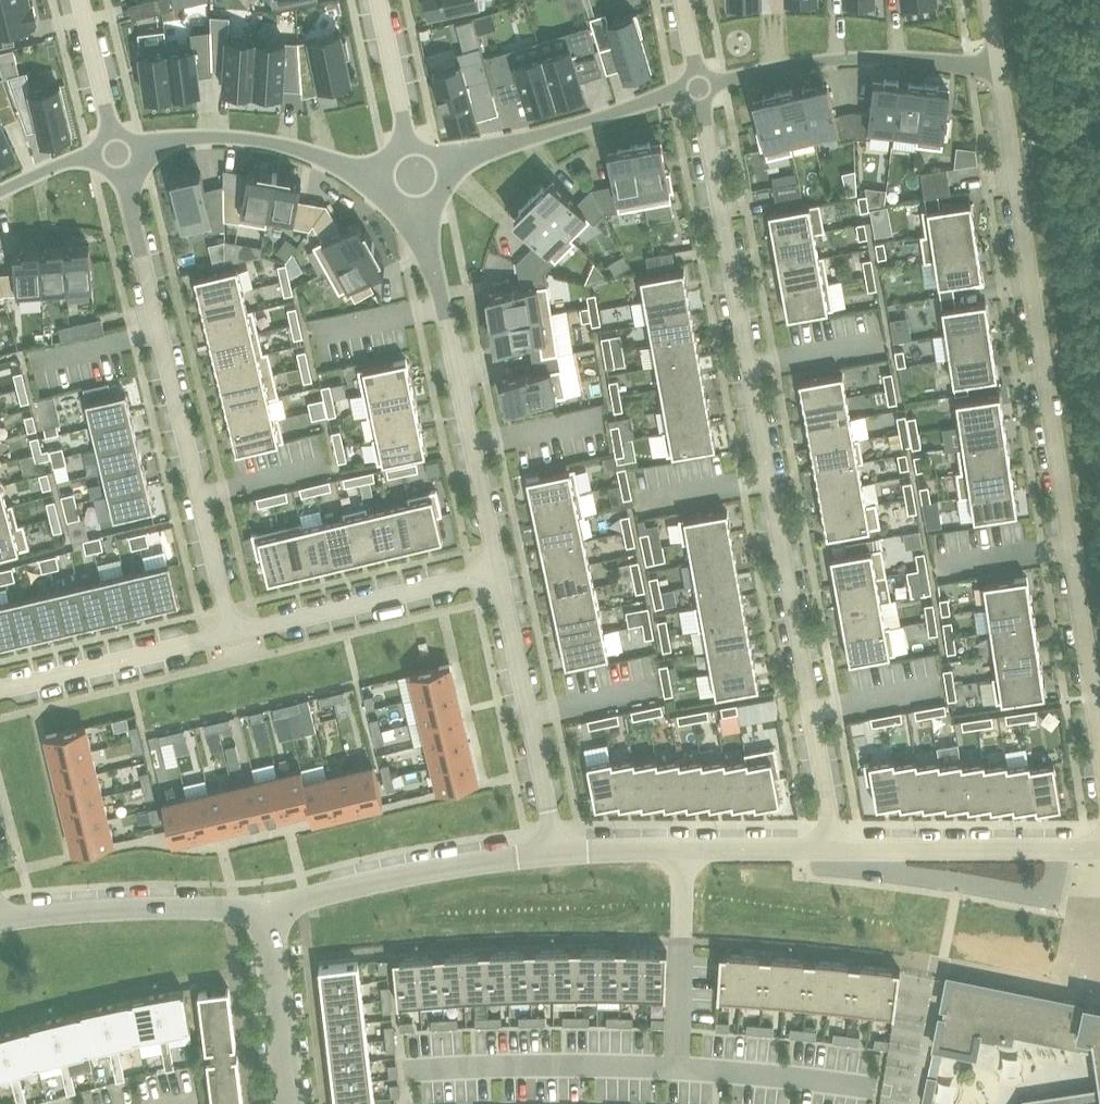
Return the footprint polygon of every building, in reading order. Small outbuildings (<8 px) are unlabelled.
[(10,44),(6,28),(37,20),(36,17),(38,17),(34,0),(32,1),(32,0),(7,0),(0,2),(0,46),(10,44)] [(147,15),(171,9),(169,0),(143,0),(147,15)] [(430,13),(478,3),(477,0),(427,0),(430,13)] [(614,44),(624,76),(651,68),(641,35),(643,34),(636,12),(609,21),(606,12),(590,16),(600,48),(614,44)] [(474,19),(477,33),(496,28),(492,13),(474,19)] [(231,19),(211,17),(212,30),(213,57),(227,58),(225,89),(239,89),(239,87),(254,88),(257,38),(230,37),(231,19)] [(577,42),(542,53),(556,101),(584,92),(573,59),(596,52),(588,25),(573,29),(577,42)] [(193,38),(166,42),(174,94),(181,93),(181,95),(194,93),(194,91),(201,90),(196,60),(213,57),(212,30),(192,32),(193,38)] [(341,32),(299,41),(303,84),(303,86),(320,83),(321,87),(351,81),(346,58),(351,57),(347,40),(343,41),(341,32)] [(257,38),(254,88),(269,89),(269,91),(283,92),(283,84),(303,84),(299,41),(257,38)] [(166,42),(140,46),(147,98),(154,97),(154,98),(167,97),(167,95),(174,94),(166,42)] [(461,63),(434,72),(450,128),(478,120),(473,100),(493,94),(490,82),(480,46),(458,52),(461,63)] [(529,109),(556,101),(542,53),(506,63),(503,51),(488,55),(496,80),(519,73),(529,109)] [(28,72),(9,76),(24,122),(38,119),(43,142),(72,135),(60,84),(32,91),(28,72)] [(16,151),(4,124),(19,117),(5,75),(0,77),(0,158),(16,151)] [(893,131),(899,84),(899,80),(884,78),(884,82),(873,81),(870,112),(852,110),(854,137),(867,138),(868,134),(893,137),(893,131)] [(893,131),(918,134),(924,83),(922,83),(909,81),(909,85),(899,84),(893,131)] [(841,140),(854,137),(852,110),(835,114),(828,83),(818,86),(817,82),(802,86),(803,89),(803,90),(814,136),(839,130),(841,140)] [(946,118),(950,90),(939,88),(939,85),(924,83),(918,134),(917,145),(943,148),(944,137),(948,138),(950,118),(946,118)] [(790,142),(814,136),(803,90),(793,92),(793,88),(778,91),(790,142)] [(790,142),(778,91),(763,95),(764,99),(753,101),(761,129),(756,130),(761,149),(764,148),(767,159),(792,153),(790,142)] [(651,141),(634,144),(645,205),(676,200),(670,171),(667,171),(662,143),(651,145),(651,141)] [(592,188),(604,212),(619,210),(645,205),(634,144),(618,147),(618,151),(608,153),(614,184),(592,188)] [(921,172),(923,184),(949,181),(947,168),(921,172)] [(245,189),(224,186),(224,208),(225,219),(267,226),(268,221),(275,172),(259,169),(259,172),(248,170),(245,189)] [(188,172),(171,177),(179,209),(175,210),(179,227),(183,226),(184,230),(212,223),(214,231),(225,229),(225,219),(224,208),(224,190),(207,194),(201,171),(189,174),(188,172)] [(292,175),(275,172),(268,221),(310,228),(313,224),(327,204),(298,199),(301,180),(291,178),(292,175)] [(799,180),(773,185),(776,198),(801,193),(799,180)] [(531,198),(571,238),(590,220),(593,223),(604,212),(592,188),(575,204),(553,181),(546,189),(543,186),(531,198)] [(949,181),(923,184),(925,197),(938,195),(951,193),(949,181)] [(801,193),(776,198),(778,210),(804,205),(801,193)] [(866,195),(859,196),(861,210),(869,209),(866,195)] [(927,209),(921,210),(925,234),(931,233),(931,234),(975,228),(971,202),(940,207),(938,195),(925,197),(927,209)] [(537,242),(517,261),(545,271),(574,242),(571,238),(531,198),(519,209),(522,212),(514,219),(537,242)] [(778,210),(769,212),(773,237),(814,230),(825,227),(823,216),(820,203),(809,205),(804,205),(778,210)] [(313,245),(326,269),(374,243),(366,228),(364,229),(359,220),(341,230),(327,204),(313,224),(322,240),(313,245)] [(865,222),(857,224),(860,238),(867,236),(865,222)] [(925,234),(920,235),(924,262),(935,260),(935,259),(978,252),(975,228),(931,234),(931,233),(925,234)] [(814,230),(773,237),(778,263),(818,256),(814,230)] [(884,242),(876,243),(879,257),(886,256),(884,242)] [(65,248),(64,248),(67,289),(93,287),(90,243),(74,245),(74,247),(65,248)] [(374,243),(326,269),(339,293),(349,288),(355,300),(374,289),(368,277),(385,267),(380,258),(382,257),(374,243)] [(40,250),(43,291),(67,289),(64,248),(65,248),(65,245),(48,246),(49,249),(40,250)] [(40,250),(40,247),(24,248),(24,251),(13,252),(15,271),(0,272),(0,278),(4,294),(17,293),(17,298),(44,296),(43,291),(40,250)] [(646,256),(649,268),(674,264),(672,251),(646,256)] [(978,252),(935,259),(935,260),(939,284),(940,296),(953,294),(951,282),(982,277),(978,252)] [(818,256),(778,263),(783,291),(823,283),(829,282),(826,268),(824,255),(818,256)] [(874,273),(871,259),(864,260),(866,274),(874,273)] [(488,305),(490,321),(551,311),(547,285),(545,271),(517,261),(521,289),(490,293),(491,304),(488,305)] [(290,278),(287,263),(278,265),(281,280),(290,278)] [(200,299),(243,289),(238,267),(195,277),(200,299)] [(641,277),(645,300),(688,292),(684,269),(641,277)] [(874,274),(866,275),(869,289),(877,288),(874,274)] [(293,293),(290,278),(281,280),(285,295),(293,293)] [(823,283),(783,291),(788,317),(828,309),(834,308),(829,282),(823,283)] [(248,310),(243,289),(200,299),(205,321),(248,311),(248,310)] [(645,300),(649,322),(692,314),(688,292),(645,300)] [(598,308),(595,294),(587,295),(590,309),(597,308),(598,308)] [(953,294),(940,296),(946,333),(989,326),(985,301),(956,305),(953,294)] [(300,321),(296,306),(288,308),(291,323),(300,321)] [(600,322),(597,308),(590,309),(590,310),(591,319),(592,324),(600,322)] [(258,331),(253,309),(249,310),(248,310),(248,311),(205,321),(211,342),(258,331)] [(591,319),(590,310),(581,311),(583,321),(591,319)] [(556,338),(551,311),(490,321),(493,337),(497,337),(498,347),(530,342),(532,358),(558,353),(556,338)] [(649,322),(653,343),(696,336),(692,314),(649,322)] [(84,320),(71,323),(74,336),(87,333),(84,320)] [(303,336),(300,321),(291,323),(294,338),(303,336)] [(74,336),(71,323),(58,326),(61,339),(74,336)] [(946,333),(949,358),(950,358),(993,351),(989,326),(946,333)] [(263,350),(261,343),(258,331),(211,342),(216,364),(264,353),(263,352),(263,350)] [(653,343),(657,365),(700,357),(696,336),(653,343)] [(612,351),(610,337),(602,338),(604,352),(612,351)] [(903,349),(895,351),(898,365),(906,364),(903,349)] [(309,365),(306,350),(297,352),(301,367),(309,365)] [(269,351),(264,353),(216,364),(221,386),(274,373),(270,357),(269,351)] [(615,365),(612,351),(604,352),(607,366),(615,365)] [(997,376),(993,351),(950,358),(953,383),(955,394),(968,392),(966,381),(997,376)] [(540,405),(557,401),(567,399),(561,368),(558,353),(532,358),(535,373),(504,379),(506,390),(502,390),(506,407),(539,401),(540,405)] [(657,365),(661,387),(704,379),(700,357),(657,365)] [(411,383),(406,359),(392,362),(358,369),(363,393),(411,383)] [(313,380),(309,365),(301,367),(304,382),(313,380)] [(26,386),(22,371),(14,373),(18,388),(26,386)] [(892,372),(884,374),(887,388),(894,386),(892,372)] [(279,395),(274,373),(221,386),(226,407),(269,397),(269,398),(271,398),(279,396),(279,395)] [(799,380),(803,403),(847,395),(842,373),(799,380)] [(661,387),(664,409),(708,401),(704,379),(661,387)] [(620,394),(617,380),(610,382),(612,396),(620,394)] [(87,400),(112,394),(110,382),(84,388),(87,400)] [(368,416),(373,415),(416,406),(411,383),(363,393),(368,416)] [(333,399),(329,385),(322,387),(324,399),(325,401),(333,399)] [(30,400),(26,386),(18,388),(21,403),(30,400)] [(894,387),(887,389),(889,403),(897,401),(894,387)] [(120,393),(80,403),(86,426),(126,416),(120,393)] [(622,409),(620,394),(612,396),(615,410),(622,409)] [(956,400),(960,425),(1003,418),(1000,394),(956,400)] [(803,403),(807,425),(851,417),(847,395),(803,403)] [(269,398),(269,397),(226,407),(231,429),(274,419),(274,418),(269,398)] [(326,406),(325,401),(324,399),(310,402),(312,409),(326,406)] [(336,413),(333,399),(325,401),(326,406),(328,414),(328,415),(336,413)] [(664,409),(668,431),(712,423),(708,401),(664,409)] [(328,414),(326,406),(312,409),(314,417),(321,415),(328,414)] [(378,438),(421,429),(416,406),(373,415),(378,438)] [(41,412),(44,427),(60,422),(57,409),(41,412)] [(37,429),(33,414),(25,416),(28,431),(37,429)] [(909,429),(906,415),(898,416),(901,430),(909,429)] [(126,416),(86,426),(92,449),(131,439),(126,416)] [(284,440),(281,425),(279,417),(279,416),(274,418),(274,419),(231,429),(237,451),(284,440)] [(918,430),(915,416),(907,418),(910,432),(918,430)] [(807,425),(811,447),(854,439),(851,417),(807,425)] [(960,425),(963,448),(1007,441),(1003,418),(960,425)] [(668,431),(672,453),(716,446),(712,423),(668,431)] [(58,424),(45,427),(47,436),(60,432),(58,424)] [(619,425),(611,426),(614,440),(621,439),(619,425)] [(378,438),(373,439),(378,463),(426,453),(421,429),(378,438)] [(909,430),(901,431),(904,445),(911,444),(909,430)] [(343,445),(340,431),(332,433),(335,447),(343,445)] [(918,431),(910,433),(913,447),(920,445),(918,431)] [(43,450),(39,435),(30,438),(34,452),(43,450)] [(137,462),(131,439),(92,449),(98,472),(137,462)] [(811,447),(815,469),(858,461),(854,439),(811,447)] [(621,440),(614,441),(616,455),(624,454),(621,440)] [(963,448),(967,471),(1011,465),(1007,441),(963,448)] [(346,459),(343,445),(335,447),(338,461),(346,459)] [(68,455),(65,446),(53,450),(55,458),(68,455)] [(51,457),(49,448),(43,450),(34,452),(36,461),(51,457)] [(906,453),(899,454),(901,468),(909,467),(906,453)] [(922,454),(914,456),(917,470),(925,469),(922,454)] [(70,463),(68,455),(55,458),(58,466),(70,463)] [(815,469),(819,491),(862,483),(858,461),(815,469)] [(143,485),(137,462),(98,472),(104,495),(143,485)] [(419,470),(417,462),(402,465),(404,473),(419,470)] [(404,473),(402,465),(387,468),(388,476),(404,473)] [(967,471),(970,494),(1014,488),(1011,465),(967,471)] [(618,469),(621,483),(629,481),(626,467),(618,469)] [(527,478),(532,502),(575,493),(570,469),(527,478)] [(375,479),(373,471),(358,474),(360,482),(375,479)] [(52,487),(48,472),(39,474),(43,489),(52,487)] [(360,482),(358,474),(343,477),(345,486),(360,482)] [(332,489),(330,480),(315,483),(317,492),(332,489)] [(911,481),(904,483),(906,497),(914,495),(911,481)] [(632,496),(629,482),(621,484),(624,498),(632,496)] [(317,492),(315,483),(300,487),(302,496),(317,492)] [(819,491),(823,512),(866,505),(862,483),(819,491)] [(149,508),(143,485),(104,495),(110,518),(149,508)] [(922,501),(930,500),(928,486),(920,487),(922,501)] [(970,494),(974,518),(1018,512),(1014,488),(970,494)] [(442,514),(436,489),(422,493),(408,496),(409,501),(420,544),(443,538),(437,515),(442,514)] [(289,499),(287,490),(272,494),(274,502),(289,499)] [(532,502),(536,525),(580,516),(575,493),(532,502)] [(79,502),(76,494),(64,497),(66,506),(79,502)] [(274,502),(272,494),(257,497),(259,506),(274,502)] [(914,496),(906,498),(909,512),(917,510),(914,496)] [(59,515),(55,500),(47,502),(50,517),(59,515)] [(941,525),(938,500),(930,501),(923,502),(925,516),(927,527),(941,525)] [(409,501),(388,506),(398,549),(420,544),(409,501)] [(81,510),(79,502),(66,506),(69,514),(81,510)] [(13,504),(13,503),(9,504),(8,504),(8,505),(0,508),(0,530),(19,525),(19,524),(18,523),(13,504)] [(823,512),(827,535),(870,527),(866,505),(823,512)] [(377,554),(366,511),(368,511),(366,506),(365,506),(344,512),(345,517),(355,559),(377,554)] [(368,511),(366,511),(377,554),(398,549),(388,506),(368,511)] [(684,518),(688,540),(731,533),(727,510),(684,518)] [(63,530),(59,515),(50,517),(54,532),(63,530)] [(632,529),(629,515),(621,516),(624,530),(632,529)] [(536,525),(541,548),(585,539),(580,516),(536,525)] [(345,517),(323,522),(333,565),(355,559),(345,517)] [(312,570),(302,527),(303,527),(302,521),(300,522),(279,527),(290,575),(291,575),(312,570)] [(303,527),(302,527),(312,570),(333,565),(323,522),(303,527)] [(24,524),(24,523),(19,524),(19,525),(0,530),(0,554),(30,546),(24,524)] [(165,528),(168,540),(175,538),(172,526),(165,528)] [(290,575),(279,527),(252,533),(258,558),(259,558),(263,557),(268,580),(269,580),(290,575)] [(635,544),(632,530),(624,531),(627,545),(635,544)] [(651,546),(648,532),(641,534),(643,548),(651,546)] [(688,540),(692,562),(735,554),(731,533),(688,540)] [(147,535),(139,537),(142,550),(151,547),(147,535)] [(139,537),(130,539),(134,552),(142,550),(139,537)] [(541,548),(546,571),(589,562),(585,539),(541,548)] [(103,545),(94,548),(98,560),(106,558),(103,545)] [(654,561),(651,547),(644,549),(647,563),(654,561)] [(94,548),(86,550),(89,563),(98,560),(94,548)] [(831,556),(836,583),(877,576),(872,549),(831,556)] [(927,566),(924,552),(916,553),(919,568),(927,566)] [(692,562),(696,584),(739,576),(735,554),(692,562)] [(57,556),(48,559),(52,571),(60,569),(57,556)] [(48,559),(40,561),(44,574),(52,571),(48,559)] [(641,575),(639,561),(631,562),(634,576),(641,575)] [(546,571),(551,594),(594,585),(589,562),(546,571)] [(12,567),(4,569),(8,582),(16,579),(12,567)] [(927,567),(919,568),(922,583),(929,581),(927,567)] [(172,574),(149,580),(158,619),(182,613),(172,574)] [(645,590),(642,575),(634,577),(637,591),(645,590)] [(657,576),(650,577),(653,592),(660,590),(657,576)] [(696,584),(700,606),(743,598),(739,576),(696,584)] [(836,583),(841,609),(881,601),(877,576),(836,583)] [(984,583),(984,584),(987,607),(1031,601),(1027,576),(984,583)] [(149,580),(127,585),(136,624),(158,619),(149,580)] [(127,585),(104,590),(114,630),(136,624),(127,585)] [(551,594),(556,617),(599,608),(594,585),(551,594)] [(104,590),(81,596),(91,635),(114,630),(104,590)] [(663,605),(660,591),(653,592),(656,606),(663,605)] [(81,596),(58,601),(68,641),(91,635),(81,596)] [(700,606),(704,628),(747,620),(743,598),(700,606)] [(950,612),(948,598),(940,599),(942,613),(950,612)] [(58,601),(36,607),(45,646),(68,641),(58,601)] [(841,609),(845,634),(886,627),(881,601),(841,609)] [(1031,601),(987,607),(991,630),(1035,624),(1031,601)] [(933,604),(925,605),(927,619),(935,618),(933,604)] [(45,646),(36,607),(14,612),(23,651),(45,646)] [(651,621),(648,607),(640,608),(643,622),(651,621)] [(556,617),(561,640),(604,631),(599,608),(556,617)] [(612,632),(628,627),(623,610),(607,615),(612,632)] [(0,615),(0,657),(23,651),(14,612),(0,615)] [(666,619),(658,621),(661,635),(668,634),(666,619)] [(937,633),(935,619),(928,620),(930,634),(937,633)] [(704,628),(708,650),(751,642),(747,620),(704,628)] [(953,635),(951,621),(943,622),(946,637),(953,635)] [(653,636),(651,622),(643,623),(646,637),(653,636)] [(1035,624),(991,630),(994,654),(1038,647),(1035,624)] [(845,634),(850,661),(891,654),(886,627),(845,634)] [(561,640),(566,664),(609,655),(604,631),(561,640)] [(671,649),(669,634),(661,636),(663,650),(671,649)] [(953,636),(946,637),(948,652),(956,651),(953,636)] [(708,650),(712,671),(755,664),(751,642),(708,650)] [(994,654),(998,677),(1041,670),(1038,647),(994,654)] [(456,687),(450,664),(411,674),(417,697),(456,687)] [(660,666),(662,680),(670,678),(667,664),(660,666)] [(712,671),(716,694),(759,686),(755,664),(712,671)] [(953,683),(951,669),(943,670),(945,685),(953,683)] [(998,677),(1002,701),(1045,694),(1041,670),(998,677)] [(662,681),(665,695),(673,693),(670,679),(662,681)] [(955,698),(953,683),(945,685),(947,699),(955,698)] [(361,686),(365,698),(373,696),(370,684),(361,686)] [(461,710),(456,687),(417,697),(422,720),(461,710)] [(333,701),(346,698),(344,690),(331,693),(333,701)] [(321,704),(333,701),(331,693),(319,696),(321,704)] [(288,712),(300,709),(298,701),(286,704),(288,712)] [(738,712),(752,709),(751,701),(737,704),(738,712)] [(275,715),(288,712),(286,704),(273,707),(275,715)] [(648,715),(662,712),(661,704),(647,707),(648,715)] [(722,707),(723,714),(737,712),(736,704),(722,707)] [(946,712),(944,704),(930,707),(932,714),(946,712)] [(929,707),(915,709),(917,717),(931,714),(929,707)] [(632,710),(633,718),(647,715),(646,708),(632,710)] [(250,712),(252,721),(265,718),(263,709),(250,712)] [(300,709),(288,712),(293,736),(306,733),(300,709)] [(694,719),(709,717),(707,709),(693,712),(694,719)] [(1036,717),(1035,709),(1021,711),(1022,719),(1036,717)] [(467,733),(461,710),(422,720),(427,742),(467,733)] [(678,715),(679,722),(694,720),(692,712),(678,715)] [(901,712),(886,714),(888,722),(902,720),(901,712)] [(1020,712),(1006,713),(1007,721),(1021,719),(1020,712)] [(130,728),(138,726),(135,714),(127,716),(130,728)] [(603,716),(605,724),(619,721),(617,714),(603,716)] [(886,715),(871,717),(873,725),(887,722),(886,715)] [(992,724),(991,716),(977,718),(978,726),(992,724)] [(217,720),(219,729),(232,726),(230,717),(217,720)] [(369,719),(372,731),(381,729),(378,717),(369,719)] [(590,727),(604,724),(602,717),(588,720),(590,727)] [(977,726),(976,718),(962,720),(963,728),(977,726)] [(204,723),(206,732),(219,729),(217,720),(204,723)] [(46,735),(52,758),(91,748),(85,726),(46,735)] [(171,731),(173,740),(186,737),(184,728),(171,731)] [(372,731),(375,744),(384,742),(381,729),(372,731)] [(159,734),(161,743),(173,740),(171,731),(159,734)] [(472,756),(467,733),(427,742),(433,765),(472,756)] [(138,761),(146,759),(143,747),(135,749),(138,761)] [(780,777),(777,757),(775,747),(746,752),(757,806),(780,801),(775,778),(780,777)] [(52,758),(57,781),(96,771),(91,748),(52,758)] [(757,806),(746,752),(745,753),(746,759),(726,762),(734,806),(754,802),(755,806),(757,806)] [(478,780),(472,756),(433,765),(439,789),(478,780)] [(621,805),(613,762),(612,758),(587,763),(595,806),(618,801),(619,806),(621,805)] [(644,805),(635,762),(635,758),(613,762),(621,805),(641,801),(642,806),(644,805)] [(666,805),(658,762),(657,758),(635,762),(644,805),(664,802),(665,806),(666,805)] [(689,805),(681,762),(680,758),(658,762),(666,805),(686,802),(687,806),(689,805)] [(712,806),(703,762),(702,758),(681,762),(689,805),(709,802),(710,806),(712,806)] [(734,806),(726,762),(725,758),(703,762),(712,806),(732,802),(732,806),(734,806)] [(895,762),(894,758),(864,763),(867,783),(873,782),(876,806),(900,802),(901,802),(894,763),(895,762)] [(138,761),(141,774),(149,772),(146,759),(138,761)] [(917,759),(895,762),(894,763),(901,802),(900,802),(900,806),(922,802),(923,802),(917,763),(917,759)] [(939,759),(917,763),(923,802),(922,802),(923,807),(945,803),(946,803),(939,764),(940,764),(939,759)] [(962,760),(940,764),(939,764),(946,803),(945,803),(946,807),(967,804),(969,803),(962,764),(963,764),(962,760)] [(963,764),(962,764),(969,803),(967,804),(968,808),(990,804),(991,804),(985,765),(985,761),(963,764)] [(1007,761),(985,765),(991,804),(990,804),(991,809),(1013,805),(1014,805),(1007,766),(1008,765),(1007,761)] [(380,764),(383,777),(392,775),(389,762),(380,764)] [(1030,762),(1008,765),(1007,766),(1014,805),(1013,805),(1013,809),(1035,806),(1036,805),(1030,766),(1031,766),(1030,762)] [(1054,762),(1031,766),(1030,766),(1036,805),(1035,806),(1036,810),(1061,806),(1054,762)] [(359,808),(383,802),(379,789),(373,763),(349,769),(359,808)] [(287,813),(309,808),(301,768),(278,774),(287,813)] [(336,814),(359,808),(349,769),(327,775),(336,814)] [(57,781),(63,803),(102,794),(96,771),(57,781)] [(265,818),(287,813),(278,774),(255,779),(265,818)] [(313,819),(336,814),(327,775),(304,780),(313,819)] [(242,824),(265,818),(255,779),(232,785),(242,824)] [(219,829),(242,824),(232,785),(209,790),(219,829)] [(383,802),(391,800),(388,787),(379,789),(383,802)] [(196,835),(219,829),(209,790),(187,795),(196,835)] [(146,795),(149,808),(157,806),(154,793),(146,795)] [(63,803),(69,827),(108,818),(102,794),(63,803)] [(172,840),(196,835),(187,795),(163,801),(166,815),(169,828),(172,840)] [(158,817),(161,830),(169,828),(166,815),(158,817)] [(69,827),(74,851),(113,842),(108,818),(69,827)] [(576,994),(576,948),(553,949),(554,994),(576,994)] [(598,994),(598,948),(576,948),(576,994),(598,994)] [(620,994),(621,949),(598,948),(598,994),(620,994)] [(532,995),(530,949),(507,950),(509,996),(532,995)] [(554,994),(553,949),(530,949),(532,995),(554,994)] [(642,995),(644,949),(621,949),(620,994),(642,995)] [(667,950),(644,949),(642,995),(666,995),(667,950)] [(509,996),(507,950),(485,951),(487,997),(509,996)] [(487,997),(485,951),(462,952),(465,998),(487,997)] [(465,998),(462,952),(439,954),(443,999),(465,998)] [(740,998),(743,953),(720,952),(717,997),(718,997),(740,998)] [(762,1000),(766,955),(743,953),(740,998),(762,1000)] [(443,999),(439,954),(417,956),(421,1001),(443,999)] [(784,1002),(788,957),(766,955),(762,1000),(784,1002)] [(421,1001),(417,956),(393,958),(398,1003),(421,1001)] [(806,1004),(810,959),(788,957),(784,1002),(806,1004)] [(388,971),(387,959),(378,960),(379,972),(388,971)] [(828,1006),(832,961),(810,959),(806,1004),(828,1006)] [(850,1008),(855,963),(832,961),(828,1006),(850,1008)] [(320,967),(322,987),(361,982),(359,962),(320,967)] [(871,1011),(877,966),(855,963),(850,1008),(871,1011)] [(894,1014),(900,969),(877,966),(871,1011),(893,1013),(893,1014),(894,1014)] [(1086,1004),(1086,1007),(1076,1006),(1077,1002),(948,976),(934,1046),(975,1054),(978,1035),(994,1038),(994,1040),(1014,1044),(1016,1033),(1080,1045),(1080,1047),(1094,1050),(1099,1086),(1023,1098),(1022,1098),(1018,1103),(1099,1103),(1099,1006),(1086,1004)] [(363,1002),(361,982),(322,987),(324,1006),(363,1002)] [(380,987),(382,999),(391,998),(390,986),(380,987)] [(199,991),(213,1103),(244,1103),(229,987),(199,991)] [(168,1032),(190,1028),(184,990),(155,995),(166,1033),(168,1032)] [(140,1037),(159,1034),(163,1052),(171,1050),(168,1032),(166,1033),(155,995),(130,1000),(131,1001),(130,1001),(140,1037)] [(392,1011),(391,998),(382,999),(383,1012),(392,1011)] [(130,1001),(104,1007),(114,1044),(118,1043),(139,1039),(139,1038),(140,1037),(130,1001)] [(365,1021),(363,1002),(324,1006),(326,1026),(365,1021)] [(89,1049),(109,1045),(113,1063),(122,1061),(118,1043),(114,1044),(104,1007),(79,1012),(79,1013),(89,1049)] [(79,1013),(54,1020),(64,1057),(67,1056),(89,1051),(89,1050),(89,1049),(79,1013)] [(532,1024),(532,1015),(519,1016),(519,1024),(532,1024)] [(545,1024),(545,1015),(532,1015),(532,1024),(545,1024)] [(576,1024),(576,1015),(563,1015),(563,1024),(576,1024)] [(589,1024),(589,1015),(576,1015),(576,1024),(589,1024)] [(489,1025),(488,1016),(475,1017),(476,1026),(489,1025)] [(502,1024),(502,1016),(488,1016),(489,1025),(502,1024)] [(620,1025),(620,1016),(607,1016),(607,1024),(620,1025)] [(633,1025),(633,1016),(620,1016),(620,1025),(633,1025)] [(665,1026),(665,1018),(652,1017),(652,1026),(665,1026)] [(445,1027),(444,1018),(431,1019),(432,1028),(445,1027)] [(458,1026),(458,1018),(444,1018),(445,1027),(458,1026)] [(39,1063),(59,1058),(63,1076),(72,1074),(67,1056),(64,1057),(54,1020),(28,1026),(39,1064),(39,1063)] [(413,1029),(412,1020),(399,1021),(400,1030),(413,1029)] [(368,1040),(365,1021),(326,1026),(329,1045),(368,1040)] [(729,1030),(729,1021),(716,1021),(716,1029),(729,1030)] [(760,1033),(760,1024),(747,1023),(747,1032),(760,1033)] [(773,1034),(773,1025),(760,1024),(760,1033),(773,1034)] [(384,1026),(385,1038),(394,1037),(393,1025),(384,1026)] [(28,1027),(3,1034),(14,1071),(18,1070),(39,1064),(28,1026),(28,1027)] [(803,1037),(804,1029),(791,1027),(790,1036),(803,1037)] [(816,1039),(817,1030),(804,1029),(803,1037),(816,1039)] [(846,1042),(847,1034),(834,1032),(833,1041),(846,1042)] [(9,1073),(14,1090),(23,1088),(18,1070),(14,1071),(3,1034),(0,1035),(0,1075),(9,1073)] [(859,1044),(860,1035),(847,1034),(846,1042),(859,1044)] [(396,1050),(394,1037),(385,1038),(386,1051),(396,1050)] [(888,1048),(889,1040),(877,1038),(876,1046),(888,1048)] [(370,1060),(368,1040),(329,1045),(331,1064),(370,1060)] [(175,1068),(171,1050),(163,1052),(166,1070),(175,1068)] [(372,1079),(370,1060),(331,1064),(333,1084),(372,1079)] [(125,1079),(122,1061),(113,1063),(117,1081),(125,1079)] [(398,1076),(397,1064),(388,1065),(389,1077),(398,1076)] [(76,1091),(72,1074),(63,1076),(68,1093),(76,1091)] [(374,1099),(372,1079),(333,1084),(335,1103),(374,1099)] [(943,1101),(957,1103),(961,1103),(964,1086),(946,1083),(943,1101)] [(400,1096),(399,1084),(389,1085),(391,1097),(400,1096)] [(23,1088),(14,1090),(18,1103),(28,1103),(23,1088)]
